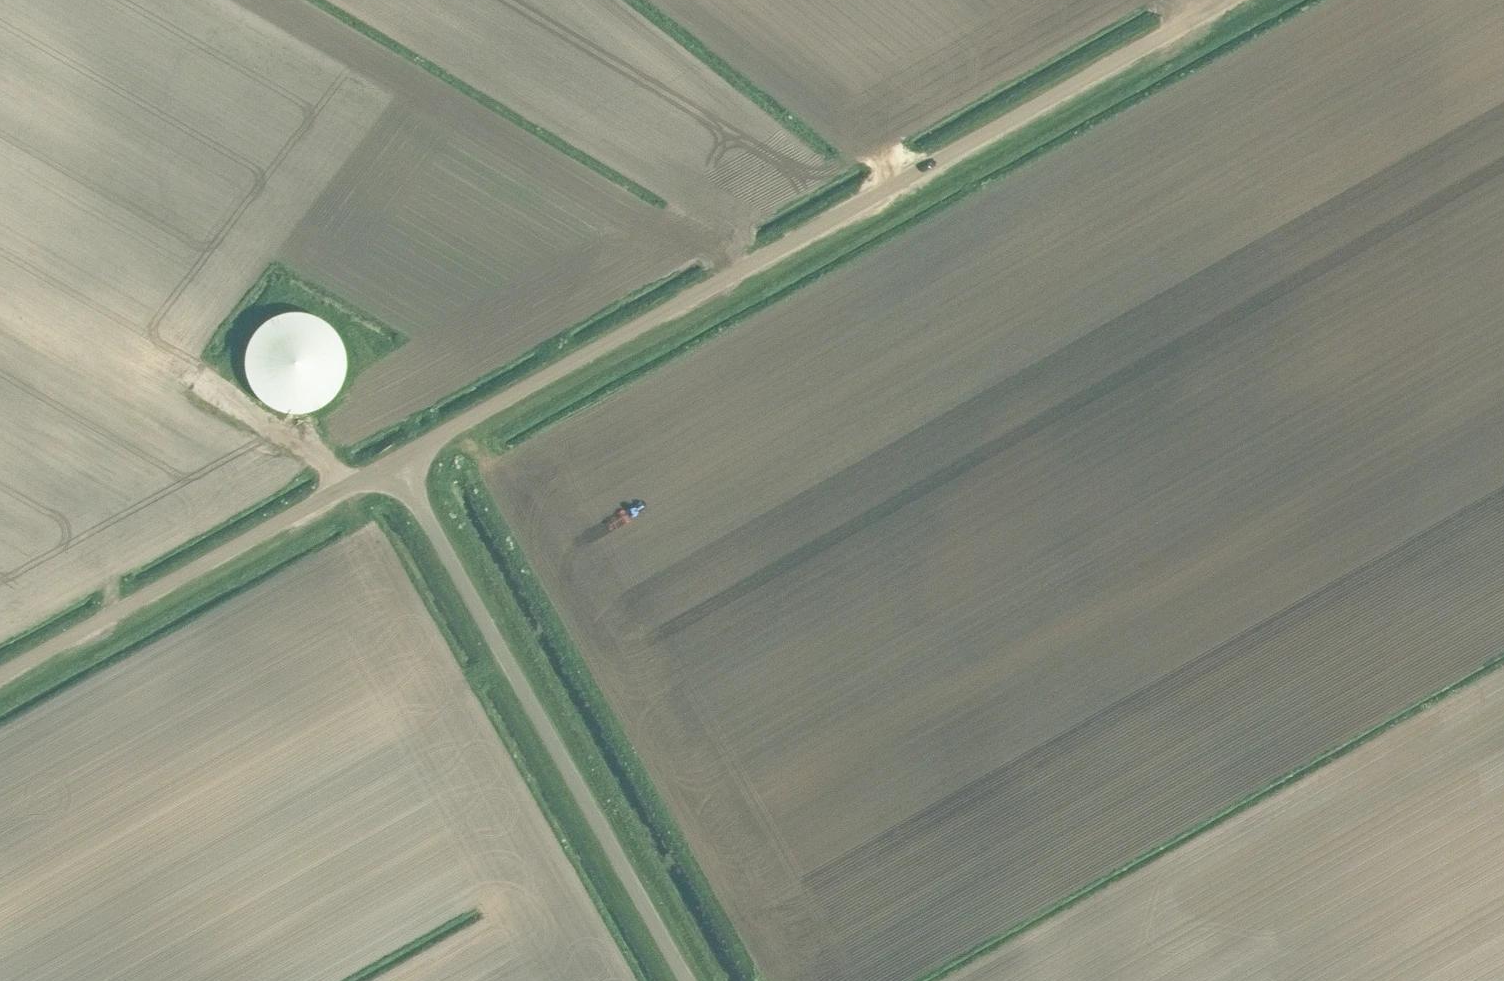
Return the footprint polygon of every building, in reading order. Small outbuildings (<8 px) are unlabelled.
[(339,364),(338,356),(336,350),(332,342),(328,337),(323,332),(316,328),(308,325),(300,324),(295,324),(288,326),(282,328),(273,334),(267,340),(263,346),(260,356),(259,363),(260,372),(262,378),(265,384),(269,390),(274,395),(281,399),(289,402),(296,403),(304,403),(311,402),(319,398),(326,392),(333,385),(335,379),(338,372),(339,364)]
